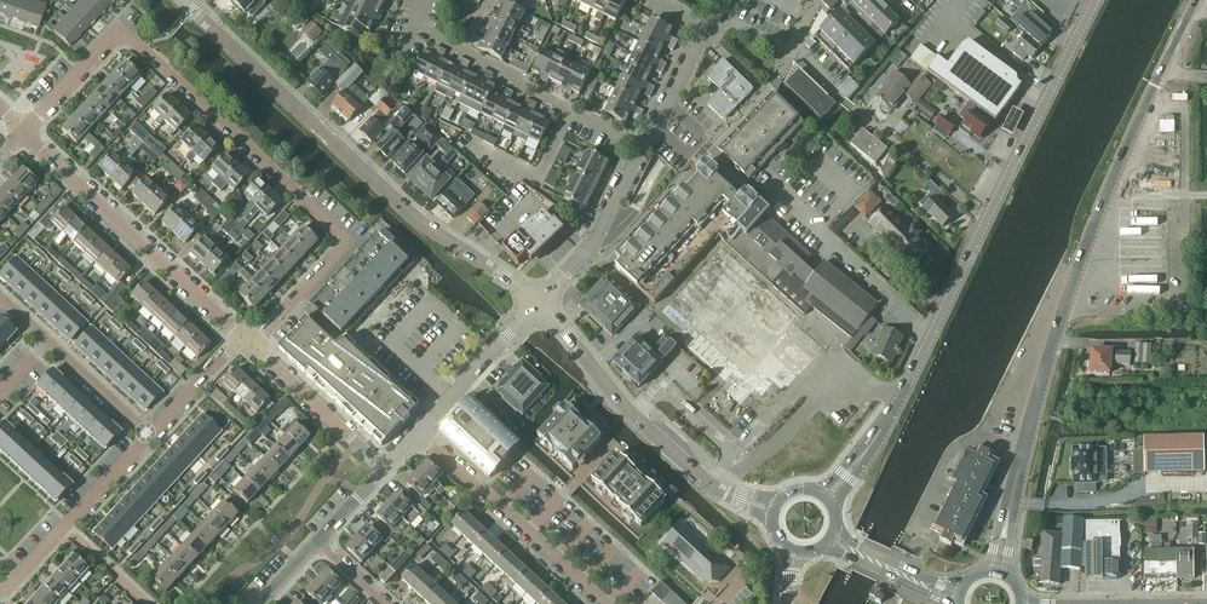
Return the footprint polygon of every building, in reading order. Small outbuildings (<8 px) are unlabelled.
[(0,7),(0,13),(12,17),(17,0),(2,0),(0,7)] [(12,17),(25,22),(33,0),(17,0),(12,17)] [(25,22),(39,27),(47,5),(36,1),(37,0),(33,0),(25,22)] [(100,15),(84,0),(81,0),(75,7),(69,1),(65,5),(72,11),(73,9),(90,25),(100,15)] [(109,4),(105,0),(84,0),(100,15),(109,4)] [(233,1),(239,7),(238,9),(243,14),(245,12),(246,14),(247,13),(252,18),(266,3),(263,0),(234,0),(233,1)] [(366,0),(351,0),(348,6),(379,21),(381,16),(378,15),(382,8),(366,0)] [(525,12),(517,8),(520,2),(517,0),(502,0),(499,5),(502,7),(498,14),(519,24),(525,12)] [(597,0),(582,0),(581,3),(593,9),(597,0)] [(612,0),(597,0),(593,9),(598,12),(595,19),(601,22),(605,15),(604,15),(612,0)] [(605,15),(616,21),(627,0),(612,0),(604,15),(605,15)] [(878,0),(823,0),(822,2),(831,11),(841,1),(876,36),(881,30),(886,35),(899,21),(878,0)] [(1012,9),(1010,11),(1017,16),(1028,25),(1023,31),(1042,46),(1050,36),(1047,34),(1050,31),(1033,18),(1039,12),(1041,10),(1032,3),(1031,5),(1025,0),(1002,0),(1012,9)] [(348,6),(341,21),(339,26),(361,36),(365,29),(370,31),(374,24),(377,25),(379,21),(348,6)] [(80,36),(90,25),(73,9),(72,11),(65,17),(59,11),(56,15),(62,21),(63,19),(80,36)] [(822,30),(816,36),(816,37),(850,71),(875,45),(871,41),(873,39),(847,12),(843,9),(841,11),(833,19),(822,30)] [(495,21),(492,20),(490,24),(513,36),(516,30),(520,32),(523,31),(524,27),(519,24),(498,14),(495,21)] [(1001,17),(996,23),(1007,33),(1012,27),(1001,17)] [(70,46),(80,36),(63,19),(62,21),(56,28),(49,22),(46,26),(52,32),(53,31),(70,46)] [(643,30),(676,46),(678,41),(669,36),(673,29),(652,19),(647,29),(644,28),(643,30)] [(621,34),(626,23),(620,20),(615,32),(621,34)] [(312,21),(302,31),(313,42),(323,32),(312,21)] [(568,29),(570,24),(564,21),(561,26),(568,29)] [(507,48),(513,36),(490,24),(488,29),(490,30),(487,37),(507,48)] [(570,24),(568,29),(575,33),(577,27),(570,24)] [(558,36),(561,30),(555,27),(552,32),(558,36)] [(540,34),(546,37),(549,31),(543,28),(540,34)] [(673,51),(676,46),(643,30),(642,32),(645,33),(640,43),(661,53),(664,46),(673,51)] [(591,41),(594,36),(588,32),(585,38),(591,41)] [(537,41),(542,44),(546,37),(540,34),(537,41)] [(575,44),(578,38),(572,35),(569,41),(575,44)] [(1032,59),(1041,47),(1026,35),(1013,51),(1024,60),(1028,55),(1032,59)] [(594,36),(591,41),(598,45),(601,39),(594,36)] [(478,48),(494,56),(502,60),(505,54),(508,55),(510,54),(512,50),(507,48),(487,37),(483,45),(480,43),(478,48)] [(578,38),(575,44),(582,47),(585,42),(578,38)] [(632,53),(664,69),(667,64),(658,60),(661,53),(640,43),(635,40),(629,52),(632,53)] [(971,102),(996,121),(998,122),(1022,85),(1018,83),(1017,77),(969,42),(962,46),(948,65),(921,46),(911,59),(971,102)] [(326,47),(321,52),(331,61),(331,62),(344,74),(352,65),(329,43),(326,47)] [(416,70),(415,72),(425,77),(423,80),(425,81),(441,48),(436,46),(432,55),(425,52),(416,70)] [(599,56),(602,50),(595,47),(592,52),(599,56)] [(610,55),(613,49),(608,47),(605,53),(610,55)] [(441,48),(425,81),(427,82),(428,82),(429,79),(438,84),(449,63),(442,60),(447,51),(441,48)] [(532,71),(533,72),(540,75),(539,78),(543,80),(555,56),(543,50),(532,71)] [(528,58),(534,61),(537,54),(532,51),(528,58)] [(662,74),(664,69),(632,53),(631,55),(633,56),(629,66),(650,76),(653,70),(662,74)] [(555,56),(543,80),(547,82),(549,79),(556,83),(566,62),(555,56)] [(438,84),(435,91),(447,97),(450,90),(465,60),(460,57),(455,67),(449,63),(438,84)] [(531,67),(534,61),(528,58),(525,65),(531,67)] [(450,90),(447,97),(453,100),(456,93),(462,96),(472,75),(466,72),(470,62),(465,60),(450,90)] [(322,71),(310,84),(323,96),(335,83),(336,84),(345,75),(344,74),(331,62),(322,71)] [(566,62),(556,83),(563,87),(562,89),(566,92),(578,68),(566,62)] [(724,119),(752,90),(723,62),(709,77),(723,90),(709,104),(724,119)] [(114,74),(129,87),(139,76),(125,63),(114,74)] [(823,119),(825,117),(837,104),(829,97),(794,63),(793,64),(800,70),(786,84),(823,119)] [(345,93),(333,106),(350,121),(369,100),(377,107),(385,98),(387,96),(380,89),(370,99),(354,84),(364,74),(355,65),(345,75),(336,84),(337,85),(345,93)] [(620,77),(653,93),(655,88),(646,83),(650,76),(629,66),(624,76),(621,74),(620,77)] [(397,67),(385,79),(393,87),(405,75),(397,67)] [(578,68),(566,92),(571,94),(572,91),(580,95),(590,74),(578,68)] [(462,96),(459,102),(470,108),(473,101),(473,102),(488,71),(483,69),(479,78),(472,75),(462,96)] [(473,101),(470,108),(482,114),(484,108),(485,107),(493,93),(496,86),(489,83),(493,74),(488,71),(473,102),(473,101)] [(891,82),(877,98),(883,103),(882,104),(882,105),(882,106),(882,107),(883,108),(883,109),(884,110),(885,111),(886,111),(887,112),(888,112),(889,112),(890,111),(891,111),(892,111),(893,110),(893,109),(906,95),(915,103),(931,85),(921,77),(912,87),(895,72),(888,80),(891,82)] [(927,73),(924,77),(934,85),(937,81),(927,73)] [(118,99),(129,87),(114,74),(103,85),(118,99)] [(650,98),(653,93),(620,77),(619,79),(622,80),(617,90),(638,100),(641,93),(650,98)] [(592,78),(587,88),(593,91),(598,81),(592,78)] [(93,97),(108,110),(118,99),(103,85),(93,97)] [(484,108),(482,114),(484,115),(491,118),(490,121),(492,122),(509,90),(504,87),(499,96),(493,93),(485,107),(484,108)] [(141,99),(147,104),(157,94),(152,88),(141,99)] [(509,90),(492,122),(495,123),(496,121),(505,125),(516,105),(509,101),(514,92),(509,90)] [(609,100),(641,116),(644,111),(635,106),(638,100),(617,90),(612,99),(610,98),(609,100)] [(750,179),(805,122),(777,95),(722,152),(750,179)] [(153,110),(160,117),(155,122),(159,126),(165,121),(178,106),(167,96),(153,110)] [(97,121),(108,110),(93,97),(83,108),(97,121)] [(147,104),(141,99),(139,97),(135,102),(143,109),(147,104)] [(396,108),(385,98),(377,107),(380,110),(373,118),(360,131),(373,143),(385,129),(380,125),(396,108)] [(505,125),(503,131),(515,137),(516,134),(532,101),(527,99),(523,108),(516,105),(505,125)] [(639,121),(641,116),(609,100),(608,102),(610,103),(605,113),(626,123),(630,117),(639,121)] [(516,134),(515,137),(520,139),(523,134),(529,137),(539,116),(533,113),(537,104),(532,101),(516,134)] [(992,126),(996,121),(971,102),(962,115),(962,117),(967,120),(960,130),(970,137),(973,134),(982,140),(992,126)] [(178,106),(165,121),(176,132),(190,117),(178,106)] [(422,117),(426,121),(432,109),(427,107),(422,117)] [(87,132),(97,121),(83,108),(72,119),(87,132)] [(132,120),(136,116),(129,109),(124,113),(132,120)] [(389,158),(402,145),(401,145),(405,140),(397,132),(398,130),(409,119),(413,115),(406,109),(402,113),(392,124),(386,130),(389,134),(377,147),(389,158)] [(1013,109),(1002,130),(1014,135),(1024,114),(1013,109)] [(539,116),(529,137),(538,142),(537,144),(540,145),(541,143),(556,113),(550,111),(546,120),(539,116)] [(951,133),(956,125),(943,116),(938,123),(951,133)] [(76,144),(82,137),(95,149),(89,155),(94,161),(105,149),(87,132),(72,119),(62,130),(76,144)] [(122,131),(126,127),(118,120),(114,124),(122,131)] [(425,124),(414,136),(430,151),(441,139),(425,124)] [(143,143),(147,139),(132,125),(128,129),(136,137),(143,143)] [(192,152),(206,137),(195,127),(181,141),(192,152)] [(876,164),(888,149),(863,129),(851,144),(876,164)] [(111,142),(116,138),(108,131),(104,136),(111,142)] [(99,168),(110,179),(124,164),(130,157),(140,147),(143,143),(136,137),(128,145),(131,147),(119,159),(113,153),(99,168)] [(193,152),(185,159),(189,163),(196,156),(204,163),(218,148),(206,137),(192,152),(193,152)] [(494,139),(491,137),(487,139),(486,142),(494,146),(496,143),(494,139)] [(143,143),(151,150),(155,146),(147,139),(143,143)] [(147,154),(151,150),(143,143),(140,147),(147,154)] [(405,174),(422,157),(424,154),(412,143),(393,163),(405,174)] [(560,153),(569,158),(573,150),(563,146),(560,153)] [(443,160),(448,164),(458,154),(453,149),(443,160)] [(589,152),(583,164),(606,176),(609,171),(606,169),(609,162),(589,152)] [(565,165),(569,158),(560,153),(556,160),(565,165)] [(162,155),(159,159),(166,165),(169,161),(162,155)] [(225,155),(211,169),(218,176),(211,183),(216,188),(223,180),(236,165),(225,155)] [(124,164),(110,179),(122,190),(136,175),(128,168),(135,161),(130,157),(124,164)] [(449,165),(448,164),(443,160),(436,168),(435,168),(438,171),(421,189),(432,199),(449,181),(441,173),(449,165)] [(174,172),(178,168),(171,161),(167,165),(174,172)] [(435,168),(428,161),(411,178),(421,189),(438,171),(435,168)] [(621,251),(617,256),(623,262),(617,268),(656,303),(718,236),(725,242),(761,203),(748,190),(742,196),(718,173),(719,172),(709,162),(708,164),(706,162),(697,173),(698,174),(697,176),(698,176),(694,180),(691,183),(686,186),(682,188),(677,191),(673,195),(669,199),(668,198),(659,209),(656,213),(655,212),(646,223),(643,227),(643,226),(633,237),(634,237),(630,241),(630,240),(621,251)] [(583,164),(577,176),(598,186),(601,179),(604,181),(606,176),(583,164)] [(170,175),(174,172),(167,165),(163,169),(170,175)] [(223,180),(216,188),(221,192),(228,185),(234,191),(248,176),(236,165),(223,180)] [(174,172),(181,179),(185,174),(178,168),(174,172)] [(12,180),(27,194),(37,183),(22,169),(12,180)] [(548,176),(558,181),(561,173),(552,169),(548,176)] [(178,182),(181,179),(174,172),(170,175),(178,182)] [(554,188),(558,181),(548,176),(545,184),(554,188)] [(577,176),(571,187),(595,199),(597,194),(594,193),(598,186),(577,176)] [(143,205),(157,190),(146,179),(132,194),(143,205)] [(16,205),(27,194),(12,180),(1,191),(16,205)] [(234,220),(232,218),(227,222),(235,229),(239,225),(243,219),(256,206),(269,191),(258,180),(244,195),(251,201),(245,208),(244,208),(238,215),(239,215),(234,220)] [(455,186),(437,204),(452,219),(470,200),(474,196),(459,181),(455,186)] [(944,227),(955,216),(937,198),(943,193),(931,181),(925,188),(931,194),(921,204),(944,227)] [(592,204),(595,199),(571,187),(565,199),(586,210),(589,203),(592,204)] [(204,200),(208,196),(201,189),(197,194),(204,200)] [(157,190),(143,205),(154,215),(168,200),(157,190)] [(16,205),(1,191),(0,193),(0,210),(6,216),(16,205)] [(260,210),(261,210),(267,216),(281,202),(269,191),(256,206),(260,210)] [(489,211),(499,201),(490,193),(480,203),(467,217),(475,225),(489,211)] [(894,209),(900,203),(889,193),(884,198),(894,209)] [(197,194),(194,198),(196,199),(201,204),(204,200),(197,194)] [(39,206),(45,211),(55,200),(49,195),(39,206)] [(204,200),(212,207),(216,203),(208,196),(204,200)] [(208,211),(212,207),(204,200),(201,204),(208,211)] [(187,218),(192,213),(181,202),(176,207),(162,222),(173,233),(187,218)] [(761,203),(725,242),(772,285),(805,315),(808,312),(812,307),(852,339),(859,330),(865,335),(877,321),(871,316),(880,305),(826,262),(815,275),(804,265),(812,257),(767,216),(771,211),(761,203)] [(40,216),(45,211),(39,206),(35,211),(34,211),(29,217),(35,222),(40,216)] [(910,229),(887,206),(870,223),(913,266),(928,251),(921,244),(923,241),(918,236),(921,232),(914,225),(910,229)] [(53,230),(56,226),(62,232),(75,218),(64,208),(59,213),(53,207),(39,223),(46,229),(53,230)] [(279,228),(290,217),(284,212),(274,223),(279,228)] [(513,242),(504,250),(516,263),(519,266),(519,265),(527,258),(532,263),(565,231),(557,223),(556,221),(554,223),(553,223),(543,212),(534,221),(513,242)] [(73,242),(85,228),(75,218),(62,232),(63,232),(53,242),(59,247),(68,237),(73,242)] [(200,228),(199,229),(187,218),(173,233),(185,244),(190,239),(193,242),(203,231),(200,228)] [(228,235),(231,232),(235,229),(227,222),(224,226),(224,225),(220,229),(228,235)] [(19,228),(25,233),(30,228),(24,223),(19,228)] [(34,240),(44,230),(38,224),(28,234),(34,240)] [(235,229),(242,235),(246,231),(239,225),(235,229)] [(20,238),(25,233),(19,228),(14,233),(20,238)] [(84,252),(97,238),(85,228),(73,242),(84,252)] [(292,239),(306,253),(317,242),(302,228),(292,239)] [(238,239),(242,235),(235,229),(231,232),(238,239)] [(270,241),(274,237),(267,230),(262,234),(270,241)] [(203,231),(193,242),(197,246),(190,253),(202,264),(216,249),(205,239),(208,236),(203,231)] [(397,241),(386,231),(381,235),(378,232),(311,304),(313,306),(306,313),(336,341),(343,334),(346,336),(413,264),(410,262),(414,258),(413,257),(409,261),(393,246),(397,241)] [(95,262),(107,249),(97,238),(84,252),(95,262)] [(281,251),(296,264),(306,253),(292,239),(281,251)] [(260,253),(264,248),(257,240),(252,245),(260,253)] [(4,255),(9,249),(4,244),(0,248),(0,250),(4,255)] [(55,261),(60,256),(50,246),(45,251),(55,261)] [(106,273),(119,259),(107,249),(95,262),(106,273)] [(216,249),(202,264),(213,274),(227,259),(216,249)] [(285,276),(296,264),(281,251),(275,257),(271,253),(266,258),(270,263),(270,262),(285,276)] [(249,263),(253,259),(246,252),(242,256),(249,263)] [(67,271),(71,266),(60,256),(55,261),(67,271)] [(0,274),(0,276),(11,287),(28,269),(16,258),(0,274)] [(48,258),(45,262),(46,263),(50,267),(53,263),(48,258)] [(119,259),(106,273),(118,283),(130,270),(119,259)] [(260,273),(275,287),(285,276),(270,262),(270,263),(260,273)] [(275,287),(260,273),(254,279),(243,269),(242,270),(235,263),(231,268),(237,274),(249,285),(250,284),(264,298),(275,287)] [(78,281),(82,277),(71,266),(67,271),(78,281)] [(227,284),(237,274),(231,268),(221,279),(227,284)] [(28,269),(11,287),(23,298),(39,280),(28,269)] [(60,270),(57,273),(62,278),(66,275),(60,270)] [(66,275),(62,278),(68,283),(71,280),(66,275)] [(613,336),(641,306),(608,275),(580,306),(613,336)] [(82,277),(78,281),(90,292),(94,288),(82,277)] [(39,280),(23,298),(35,309),(51,291),(39,280)] [(142,306),(154,292),(144,282),(131,296),(142,306)] [(254,309),(264,298),(250,284),(249,285),(239,295),(254,309)] [(51,291),(35,309),(47,319),(63,302),(51,291)] [(84,292),(81,295),(83,297),(86,300),(89,296),(84,292)] [(108,308),(117,297),(111,292),(102,302),(108,308)] [(153,316),(166,303),(154,292),(142,306),(153,316)] [(117,297),(108,308),(113,313),(123,303),(117,297)] [(63,302),(47,319),(58,330),(75,312),(63,302)] [(164,326),(176,313),(166,303),(153,316),(164,326)] [(75,312),(58,330),(70,342),(87,324),(75,312)] [(175,337),(188,323),(176,313),(164,326),(175,337)] [(6,343),(16,333),(0,318),(0,337),(6,343)] [(112,318),(109,321),(114,326),(118,323),(112,318)] [(136,335),(140,330),(129,320),(125,325),(136,335)] [(337,348),(307,320),(279,350),(383,446),(403,425),(404,426),(411,418),(410,417),(421,405),(381,369),(347,337),(337,348)] [(118,323),(114,326),(120,331),(123,328),(118,323)] [(186,347),(198,333),(188,323),(175,337),(186,347)] [(91,327),(74,345),(86,356),(103,338),(91,327)] [(892,363),(904,337),(884,328),(873,354),(892,363)] [(147,345),(151,340),(140,330),(136,335),(147,345)] [(128,333),(125,337),(130,342),(134,338),(132,336),(128,333)] [(198,333),(186,347),(198,358),(210,344),(198,333)] [(666,359),(677,347),(666,336),(655,349),(666,359)] [(641,387),(664,362),(637,337),(614,362),(641,387)] [(103,338),(86,356),(98,367),(115,349),(103,338)] [(852,339),(846,347),(851,351),(857,343),(852,339)] [(158,355),(162,351),(151,340),(147,345),(158,355)] [(1136,344),(1134,364),(1135,364),(1151,364),(1152,345),(1136,344)] [(115,349),(98,367),(110,378),(127,360),(115,349)] [(1113,352),(1114,351),(1092,349),(1090,372),(1111,374),(1112,364),(1131,366),(1132,353),(1116,352),(1113,352)] [(169,365),(173,361),(162,351),(158,355),(169,365)] [(173,361),(169,365),(181,376),(186,370),(175,359),(173,361)] [(127,360),(110,378),(122,389),(138,371),(127,360)] [(159,361),(156,365),(161,370),(164,366),(159,361)] [(551,386),(523,361),(514,370),(513,369),(508,374),(510,376),(496,391),(523,416),(551,386)] [(235,393),(247,379),(236,369),(223,382),(235,393)] [(37,387),(36,387),(46,396),(62,379),(52,370),(37,387)] [(138,371),(122,389),(133,400),(150,382),(138,371)] [(62,379),(46,396),(56,405),(72,388),(62,379)] [(246,403),(258,390),(247,379),(235,393),(246,403)] [(150,382),(133,400),(146,411),(162,393),(150,382)] [(72,388),(56,405),(66,414),(81,397),(72,388)] [(223,405),(227,402),(228,400),(217,389),(212,395),(223,405)] [(258,390),(246,403),(257,414),(269,400),(258,390)] [(81,397),(66,414),(75,423),(91,406),(81,397)] [(234,416),(237,412),(227,402),(223,405),(234,416)] [(490,478),(520,446),(472,402),(442,434),(490,478)] [(91,406),(75,423),(85,432),(101,415),(91,406)] [(265,417),(270,421),(271,423),(281,412),(276,406),(265,417)] [(572,468),(574,470),(589,453),(592,450),(596,446),(596,445),(598,444),(603,439),(587,424),(586,425),(582,421),(582,420),(581,419),(579,417),(577,415),(572,411),(571,409),(570,409),(568,408),(569,407),(567,406),(562,411),(558,416),(538,437),(540,439),(540,438),(542,440),(544,442),(548,446),(550,448),(552,450),(554,451),(559,455),(558,455),(560,457),(562,459),(564,460),(568,465),(570,466),(572,468)] [(18,408),(15,412),(20,417),(24,413),(18,408)] [(1092,424),(1094,412),(1077,410),(1076,422),(1092,424)] [(237,412),(234,416),(245,426),(249,422),(237,412)] [(203,414),(192,427),(210,443),(221,431),(203,414)] [(101,415),(85,432),(95,441),(110,424),(101,415)] [(270,421),(265,417),(255,428),(260,432),(270,421)] [(285,436),(299,448),(309,437),(292,421),(288,424),(287,423),(280,430),(285,436)] [(0,426),(0,447),(13,432),(3,423),(0,426)] [(110,424),(95,441),(105,450),(120,433),(110,424)] [(38,425),(35,428),(40,433),(44,430),(38,425)] [(192,427),(181,438),(199,455),(210,443),(192,427)] [(250,443),(260,432),(255,428),(245,438),(250,443)] [(0,447),(0,451),(7,458),(23,441),(13,432),(0,447)] [(66,436),(62,432),(58,436),(62,440),(66,436)] [(70,440),(66,436),(62,440),(66,444),(70,440)] [(285,436),(275,447),(288,460),(299,448),(285,436)] [(1145,450),(1134,451),(1134,473),(1146,473),(1205,472),(1204,436),(1145,437),(1145,450)] [(181,438),(170,450),(188,467),(199,455),(181,438)] [(239,454),(250,443),(245,438),(235,450),(239,454)] [(270,452),(265,457),(279,470),(288,460),(275,447),(268,440),(263,445),(270,452)] [(23,441),(7,458),(17,467),(33,450),(23,441)] [(86,450),(82,446),(78,450),(83,454),(86,450)] [(1073,447),(1073,458),(1071,458),(1072,472),(1073,472),(1074,483),(1077,483),(1077,492),(1095,491),(1095,483),(1097,482),(1096,446),(1073,447)] [(225,448),(220,453),(224,457),(229,451),(225,448)] [(992,455),(980,449),(977,454),(969,450),(952,485),(956,487),(934,531),(942,535),(939,540),(952,547),(955,541),(962,544),(984,499),(980,497),(997,464),(989,460),(992,455)] [(33,450),(17,467),(27,476),(42,459),(33,450)] [(170,450),(159,462),(177,479),(188,467),(170,450)] [(220,453),(215,459),(219,462),(224,457),(220,453)] [(260,462),(255,469),(268,481),(279,470),(265,457),(265,458),(260,453),(256,458),(260,462)] [(71,455),(68,459),(73,464),(77,460),(71,455)] [(617,455),(593,481),(615,502),(613,504),(618,508),(620,506),(642,527),(667,500),(645,480),(647,477),(642,473),(640,475),(617,455)] [(42,459),(27,476),(36,485),(52,468),(42,459)] [(77,460),(73,464),(79,469),(82,465),(77,460)] [(433,486),(433,487),(441,495),(446,489),(437,482),(443,475),(428,461),(418,472),(433,486)] [(159,462),(148,474),(166,490),(177,479),(159,462)] [(250,473),(245,479),(258,492),(268,481),(255,469),(254,469),(250,464),(245,469),(250,473)] [(52,468),(36,485),(46,494),(62,477),(52,468)] [(203,471),(198,477),(202,480),(207,475),(203,471)] [(428,512),(433,507),(423,498),(433,487),(433,486),(418,472),(408,484),(414,490),(409,495),(428,512)] [(148,474),(137,486),(155,502),(166,490),(148,474)] [(62,477),(46,494),(56,503),(72,486),(62,477)] [(198,477),(193,482),(197,485),(202,480),(198,477)] [(238,477),(229,487),(234,491),(247,504),(258,492),(245,479),(243,481),(238,477)] [(194,494),(198,498),(208,488),(204,483),(194,494)] [(137,486),(126,497),(144,514),(155,502),(137,486)] [(456,507),(466,497),(460,491),(450,502),(456,507)] [(409,523),(408,524),(410,526),(420,515),(423,518),(428,512),(409,495),(405,499),(399,493),(388,505),(409,523)] [(188,509),(198,498),(194,494),(183,505),(188,509)] [(182,495),(177,500),(180,503),(185,498),(182,495)] [(126,497),(115,509),(134,526),(144,514),(126,497)] [(177,500),(172,505),(175,509),(180,503),(177,500)] [(214,513),(227,526),(238,514),(224,502),(214,513)] [(183,505),(178,511),(183,516),(189,510),(188,509),(183,505)] [(408,524),(409,523),(388,505),(378,516),(384,522),(379,527),(391,537),(396,532),(393,530),(398,524),(403,529),(408,524)] [(115,509),(105,521),(123,538),(134,526),(115,509)] [(463,535),(475,522),(465,512),(452,525),(463,535)] [(217,537),(227,526),(214,513),(203,524),(217,537)] [(1200,525),(1200,516),(1187,515),(1187,539),(1199,539),(1199,525),(1200,525)] [(167,532),(178,520),(173,516),(163,528),(167,532)] [(1081,570),(1084,520),(1064,519),(1063,534),(1044,532),(1042,561),(1035,560),(1034,566),(1042,567),(1041,584),(1060,585),(1061,569),(1081,570)] [(1158,520),(1145,520),(1145,534),(1158,534),(1158,530),(1158,520)] [(105,521),(93,533),(111,550),(123,538),(105,521)] [(1103,560),(1119,560),(1121,560),(1120,521),(1086,521),(1086,543),(1102,543),(1103,560)] [(473,545),(486,531),(475,522),(463,535),(473,545)] [(155,524),(150,529),(153,533),(156,530),(158,527),(155,524)] [(207,548),(217,537),(203,524),(193,535),(207,548)] [(680,525),(663,542),(706,582),(720,582),(732,568),(727,563),(712,549),(706,549),(680,525)] [(375,532),(368,526),(358,537),(373,551),(384,540),(386,542),(391,537),(379,527),(375,532)] [(157,543),(167,532),(163,528),(152,539),(157,543)] [(484,554),(496,541),(486,531),(473,545),(484,554)] [(196,559),(207,548),(193,535),(183,546),(196,559)] [(1162,550),(1162,536),(1152,536),(1152,550),(1145,550),(1146,579),(1177,579),(1177,550),(1162,550)] [(363,562),(373,551),(358,537),(348,548),(363,562)] [(147,554),(157,543),(152,539),(142,550),(147,554)] [(1032,550),(1034,540),(1027,539),(1025,549),(1032,550)] [(494,564),(507,551),(496,541),(484,554),(494,564)] [(138,542),(133,547),(137,550),(142,545),(138,542)] [(1119,561),(1119,560),(1103,560),(1102,543),(1086,543),(1086,580),(1103,579),(1103,576),(1119,576),(1119,561)] [(446,544),(440,550),(445,555),(452,549),(446,544)] [(186,570),(196,559),(183,546),(173,557),(172,558),(186,570)] [(133,547),(128,552),(132,556),(137,550),(133,547)] [(452,549),(445,555),(455,564),(461,557),(452,549)] [(1177,550),(1177,579),(1194,579),(1194,549),(1177,550)] [(136,565),(147,554),(142,550),(132,561),(136,565)] [(505,574),(517,561),(507,551),(494,564),(505,574)] [(437,564),(443,557),(438,552),(432,559),(437,564)] [(157,564),(162,568),(176,581),(186,570),(172,558),(173,557),(168,553),(157,564)] [(62,566),(78,581),(88,570),(73,555),(62,566)] [(443,557),(437,564),(441,569),(448,562),(443,557)] [(515,584),(528,570),(517,561),(505,574),(515,584)] [(396,562),(391,568),(396,572),(401,567),(396,562)] [(467,574),(473,568),(467,563),(461,570),(467,574)] [(67,591),(78,581),(62,566),(52,577),(67,591)] [(413,589),(426,575),(415,566),(403,579),(413,589)] [(386,584),(396,572),(391,568),(391,567),(381,578),(386,584)] [(165,592),(176,581),(162,568),(152,580),(165,592)] [(473,568),(467,574),(471,579),(477,572),(473,568)] [(318,580),(333,594),(343,584),(328,570),(318,580)] [(526,594),(538,580),(528,570),(515,584),(526,594)] [(459,572),(453,579),(458,584),(465,577),(459,572)] [(424,599),(436,585),(426,575),(413,589),(424,599)] [(57,602),(67,591),(52,577),(42,588),(57,602)] [(465,577),(458,584),(462,588),(469,581),(465,577)] [(333,594),(318,580),(308,591),(314,597),(308,602),(310,603),(324,603),(333,594)] [(536,603),(549,590),(538,580),(526,594),(536,603)] [(657,597),(667,586),(662,581),(652,592),(657,597)] [(487,594),(494,588),(488,583),(486,582),(482,586),(484,588),(482,589),(487,594)] [(95,597),(100,592),(99,591),(101,588),(97,584),(95,587),(90,592),(95,597)] [(447,595),(436,585),(424,599),(429,603),(439,603),(447,595)] [(663,602),(673,591),(667,586),(657,597),(663,602)] [(37,603),(56,603),(57,602),(42,588),(37,594),(33,591),(31,593),(30,592),(28,595),(37,603)] [(494,588),(487,594),(492,598),(498,592),(494,588)] [(881,603),(884,597),(885,595),(882,594),(882,592),(874,588),(870,596),(876,599),(876,601),(881,603)] [(536,603),(537,603),(556,603),(560,600),(549,590),(536,603)] [(678,596),(673,591),(663,602),(665,603),(670,603),(678,596)] [(479,603),(485,596),(480,592),(474,599),(479,603)] [(27,603),(37,603),(28,595),(25,598),(26,598),(24,601),(27,603)] [(100,600),(104,603),(105,603),(109,600),(104,595),(100,600)] [(361,600),(356,595),(347,603),(357,603),(361,600)] [(447,595),(439,603),(456,603),(447,595)]
